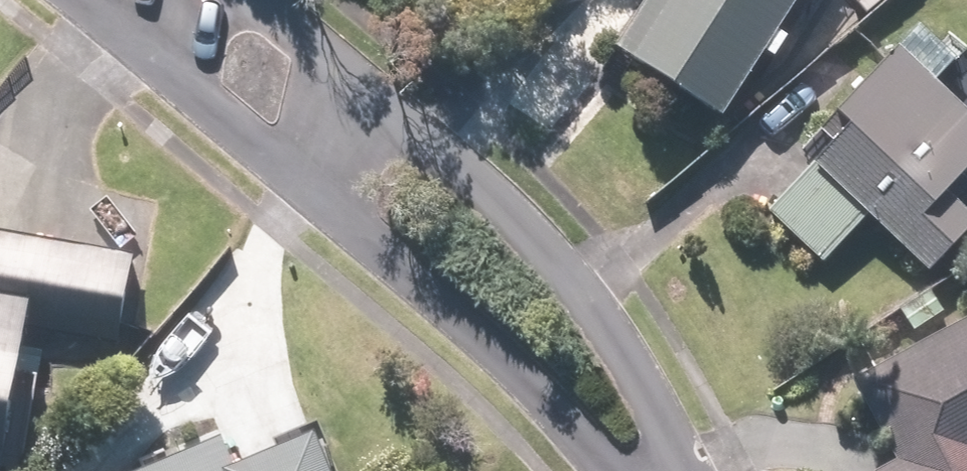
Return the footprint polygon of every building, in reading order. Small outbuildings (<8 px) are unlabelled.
[(614,47),(725,119),(803,0),(644,0),(614,47)] [(900,47),(801,154),(814,166),(768,215),(825,267),(871,218),(932,274),(966,235),(966,204),(952,191),(966,175),(966,108),(900,47)] [(2,470),(5,470),(30,333),(121,349),(138,257),(0,232),(0,470),(2,470)] [(855,379),(897,460),(877,470),(966,470),(966,321),(855,379)] [(224,437),(142,470),(334,470),(319,435),(237,469),(224,437)]
